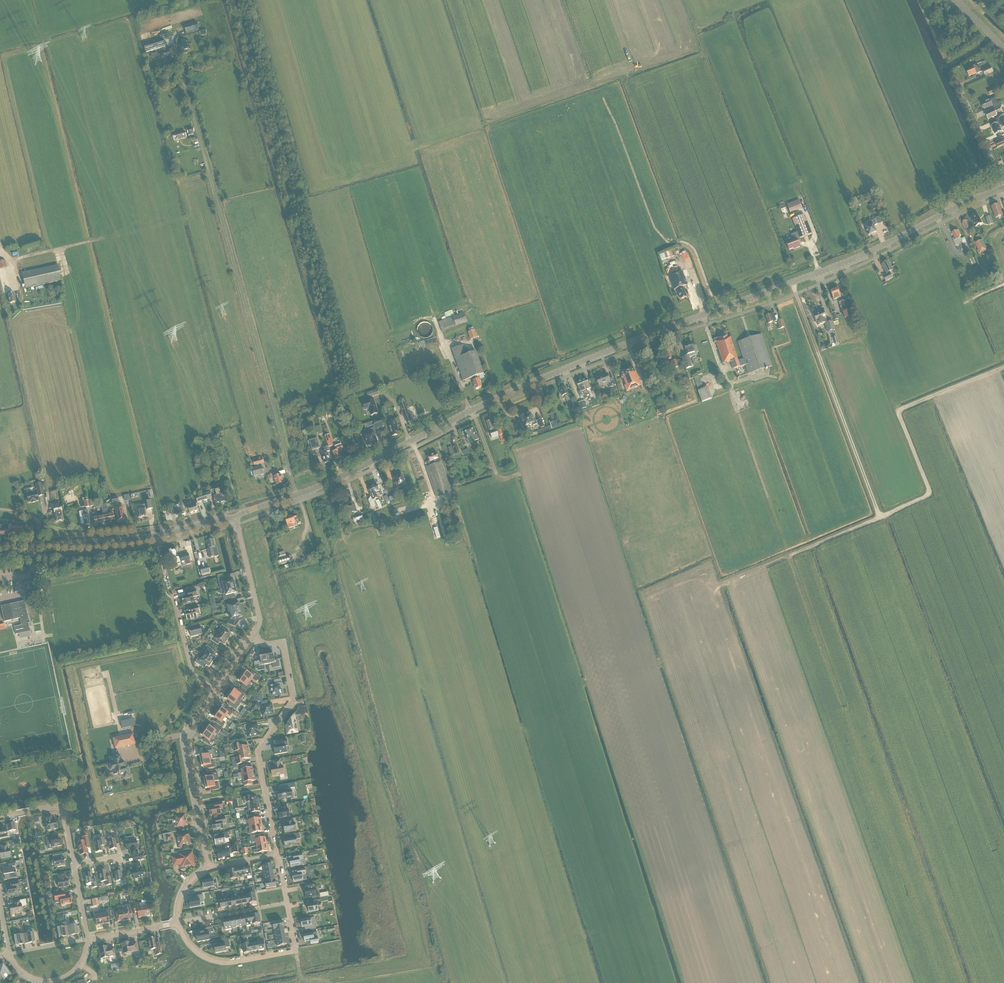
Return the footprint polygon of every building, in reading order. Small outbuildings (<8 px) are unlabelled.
[(198,30),(196,21),(183,25),(186,34),(198,30)] [(165,47),(162,38),(143,44),(145,53),(165,47)] [(190,49),(188,40),(181,41),(182,44),(179,45),(182,54),(187,53),(186,50),(190,49)] [(162,64),(169,62),(168,59),(169,60),(175,58),(173,49),(167,51),(167,52),(159,54),(162,64)] [(981,72),(977,64),(973,66),(974,67),(966,71),(969,76),(976,73),(977,74),(981,72)] [(993,72),(991,67),(983,71),(985,75),(993,72)] [(999,91),(997,87),(988,91),(990,95),(999,91)] [(992,106),(994,108),(1000,105),(999,102),(998,103),(996,97),(990,99),(991,100),(985,103),(986,103),(982,104),(984,109),(988,107),(988,108),(992,106)] [(1000,105),(994,108),(995,110),(986,115),(988,119),(997,115),(996,113),(1001,110),(1000,108),(1002,107),(1000,105)] [(1003,126),(1003,127),(1003,116),(996,120),(998,123),(992,126),(992,127),(991,127),(992,129),(993,129),(995,134),(1002,131),(1000,128),(1003,126)] [(184,131),(172,134),(174,141),(186,137),(184,131)] [(996,143),(998,149),(1003,146),(1003,142),(1003,140),(996,143)] [(787,205),(790,212),(802,208),(799,200),(787,205)] [(996,217),(1003,215),(999,206),(997,206),(997,205),(991,206),(996,217)] [(982,223),(977,213),(970,217),(975,227),(982,223)] [(793,219),(798,232),(800,238),(812,234),(804,215),(793,219)] [(994,223),(991,215),(985,218),(988,226),(994,223)] [(868,235),(876,231),(874,226),(878,224),(876,219),(867,223),(869,226),(866,228),(868,235)] [(970,227),(967,220),(963,222),(963,223),(962,223),(965,229),(966,229),(968,233),(971,231),(969,227),(970,227)] [(961,235),(958,230),(952,233),(955,240),(954,241),(956,246),(963,243),(968,253),(971,252),(970,249),(971,249),(968,242),(967,243),(965,237),(961,239),(960,236),(961,235)] [(797,239),(800,238),(798,232),(794,233),(795,235),(792,237),(793,240),(786,243),(789,250),(796,247),(796,248),(800,247),(797,239)] [(988,250),(982,239),(975,243),(980,254),(988,250)] [(882,265),(886,273),(887,273),(887,274),(883,277),(886,281),(892,278),(889,272),(893,270),(888,261),(883,263),(884,264),(882,265)] [(57,265),(22,273),(25,288),(61,280),(57,265)] [(678,271),(669,274),(674,290),(677,288),(678,291),(681,299),(687,297),(684,289),(683,286),(687,285),(682,270),(678,272),(678,271)] [(833,300),(841,297),(837,288),(830,291),(833,300)] [(842,312),(843,312),(845,318),(846,318),(847,320),(851,319),(849,310),(846,300),(839,302),(842,312)] [(823,310),(819,312),(813,315),(818,326),(825,323),(827,332),(835,329),(833,321),(827,322),(826,319),(823,310)] [(464,313),(439,322),(442,331),(467,322),(464,313)] [(773,313),(770,314),(766,316),(769,323),(776,321),(773,313)] [(433,333),(433,330),(433,328),(432,325),(430,323),(428,322),(425,322),(423,322),(420,323),(419,325),(417,328),(417,330),(417,333),(419,335),(420,337),(423,338),(425,338),(428,338),(430,337),(432,335),(433,333)] [(477,337),(475,330),(468,332),(470,340),(477,337)] [(738,360),(740,367),(745,365),(748,374),(772,366),(762,334),(738,342),(743,359),(738,360)] [(740,367),(738,360),(730,337),(728,338),(727,335),(718,338),(714,339),(715,342),(716,342),(723,363),(727,362),(727,363),(730,362),(733,369),(740,367)] [(693,346),(692,343),(684,346),(687,354),(688,353),(689,358),(697,355),(696,353),(699,353),(696,345),(693,346)] [(474,378),(476,377),(484,374),(476,352),(467,355),(463,345),(452,349),(455,359),(456,359),(463,381),(474,378)] [(682,357),(686,369),(692,367),(688,355),(682,357)] [(641,385),(636,371),(635,372),(633,366),(620,371),(622,377),(621,377),(627,391),(637,387),(637,386),(641,385)] [(596,378),(599,386),(608,383),(609,387),(616,385),(613,377),(609,379),(607,374),(596,378)] [(476,377),(474,378),(475,380),(473,381),(476,389),(482,387),(479,379),(477,380),(476,377)] [(712,398),(711,397),(708,387),(704,389),(699,377),(694,379),(699,390),(698,391),(702,402),(712,398)] [(587,379),(581,381),(587,396),(589,395),(587,389),(590,388),(587,379)] [(587,396),(581,381),(577,383),(580,392),(579,392),(580,396),(584,395),(586,399),(588,398),(587,396)] [(559,388),(562,396),(565,395),(567,402),(569,401),(572,408),(575,407),(573,400),(571,394),(568,395),(565,386),(559,388)] [(379,394),(377,390),(367,393),(368,398),(379,394)] [(378,413),(374,399),(363,403),(365,409),(369,408),(371,415),(378,413)] [(587,407),(584,400),(576,403),(578,410),(587,407)] [(405,408),(404,404),(399,405),(401,410),(400,410),(403,418),(409,416),(406,408),(405,408)] [(526,415),(521,417),(524,426),(529,425),(532,424),(533,426),(537,424),(535,418),(533,419),(531,413),(526,416),(526,415)] [(399,434),(397,428),(398,428),(397,424),(395,419),(386,422),(388,427),(389,427),(391,437),(399,434)] [(496,428),(494,428),(491,420),(486,422),(492,437),(499,435),(496,428)] [(336,460),(341,458),(339,451),(343,449),(342,445),(341,445),(338,437),(332,439),(326,425),(322,426),(326,436),(329,435),(333,445),(334,447),(335,446),(336,448),(332,449),(333,452),(336,460)] [(368,446),(377,443),(375,436),(377,435),(373,425),(367,427),(370,434),(364,436),(368,446)] [(477,432),(476,433),(474,427),(463,431),(466,440),(472,438),(473,441),(479,439),(477,432)] [(506,442),(503,434),(504,434),(502,428),(498,430),(500,436),(502,443),(506,442)] [(329,447),(333,445),(329,435),(326,436),(325,436),(329,447)] [(312,450),(316,449),(320,448),(318,441),(314,442),(310,444),(312,450)] [(460,453),(457,444),(452,445),(453,446),(448,448),(451,456),(460,453)] [(328,452),(330,451),(329,446),(323,448),(324,451),(321,451),(322,455),(325,463),(331,462),(328,452)] [(428,462),(429,466),(442,462),(440,458),(439,458),(437,453),(428,456),(430,461),(428,462)] [(452,492),(442,462),(429,466),(426,467),(436,497),(452,492)] [(262,474),(260,466),(252,468),(254,476),(262,474)] [(274,473),(275,476),(274,477),(276,485),(284,482),(281,474),(280,475),(279,471),(274,473)] [(401,485),(406,483),(405,479),(404,479),(402,475),(400,475),(399,476),(398,476),(398,477),(394,478),(396,483),(393,484),(395,489),(401,487),(401,485)] [(429,492),(425,479),(418,481),(422,494),(429,492)] [(44,495),(41,483),(35,484),(38,497),(44,495)] [(373,487),(376,494),(378,493),(380,496),(383,494),(382,491),(380,491),(378,485),(373,487)] [(376,494),(373,487),(369,489),(371,493),(370,494),(372,499),(369,500),(372,507),(375,506),(373,501),(376,500),(376,499),(378,498),(376,494)] [(30,502),(38,500),(37,492),(31,493),(30,488),(26,489),(27,494),(28,494),(30,502)] [(214,490),(206,493),(208,499),(212,498),(211,495),(216,493),(217,495),(213,497),(216,505),(221,503),(225,502),(223,493),(219,494),(219,493),(220,492),(219,489),(215,491),(214,490)] [(198,503),(208,499),(206,493),(201,494),(201,495),(196,497),(198,503)] [(395,493),(392,494),(388,496),(390,501),(397,498),(395,493)] [(90,507),(88,497),(82,498),(83,501),(80,502),(81,507),(85,507),(85,508),(90,507)] [(146,516),(145,509),(146,508),(147,510),(153,509),(151,501),(145,502),(146,504),(139,506),(139,509),(137,510),(138,518),(146,516)] [(190,513),(198,510),(196,503),(186,506),(187,510),(189,510),(190,513)] [(362,522),(364,521),(363,519),(361,514),(355,516),(354,513),(357,512),(356,509),(354,503),(350,504),(350,505),(345,506),(347,511),(346,512),(347,514),(348,514),(351,513),(354,522),(361,520),(362,522)] [(174,509),(176,514),(184,511),(184,509),(183,509),(182,505),(181,506),(181,504),(174,506),(175,509),(174,509)] [(101,505),(103,512),(104,522),(114,520),(112,509),(110,510),(111,512),(108,513),(107,508),(105,509),(104,505),(101,505)] [(53,508),(56,522),(64,520),(61,506),(53,508)] [(125,519),(123,506),(114,507),(117,521),(125,519)] [(459,527),(453,508),(443,511),(449,530),(459,527)] [(104,522),(103,512),(97,513),(98,515),(95,515),(95,512),(92,513),(94,524),(100,523),(104,522)] [(293,527),(292,524),(295,523),(295,521),(298,520),(297,515),(293,516),(285,518),(287,525),(288,528),(293,527)] [(9,535),(9,532),(22,532),(22,527),(17,527),(17,526),(9,526),(9,525),(3,525),(4,526),(0,526),(0,535),(9,535)] [(214,541),(214,539),(207,541),(209,549),(207,549),(208,553),(209,553),(210,558),(219,556),(217,546),(216,547),(214,541)] [(189,554),(180,556),(178,557),(176,549),(172,550),(168,551),(169,553),(166,554),(167,559),(174,558),(175,562),(181,561),(181,562),(186,561),(187,565),(191,564),(190,560),(189,554)] [(289,556),(277,560),(279,565),(291,562),(289,556)] [(209,567),(200,569),(202,575),(211,573),(209,567)] [(224,585),(225,589),(235,586),(234,585),(235,585),(234,581),(233,581),(233,580),(228,581),(227,577),(218,579),(220,586),(224,585)] [(235,588),(235,586),(225,589),(219,590),(219,591),(220,591),(221,594),(222,594),(224,601),(232,599),(231,595),(236,593),(236,592),(237,592),(236,588),(235,588)] [(188,595),(182,597),(184,605),(195,602),(193,597),(197,596),(196,590),(187,592),(188,595)] [(24,601),(1,606),(4,622),(20,618),(22,625),(14,627),(16,635),(30,631),(29,627),(31,627),(31,623),(29,623),(24,601)] [(228,607),(230,613),(241,610),(239,603),(235,604),(232,604),(232,602),(225,604),(226,607),(228,607)] [(186,613),(187,620),(197,617),(196,613),(200,612),(199,607),(191,609),(192,612),(186,613)] [(242,617),(241,610),(230,613),(231,620),(232,620),(231,621),(229,620),(228,623),(235,626),(236,621),(240,620),(239,618),(242,617)] [(219,634),(228,640),(231,635),(227,632),(229,630),(222,625),(219,630),(221,632),(219,634)] [(189,629),(191,637),(203,634),(201,626),(189,629)] [(228,640),(219,634),(218,637),(214,635),(211,640),(218,645),(220,642),(224,645),(228,640)] [(213,649),(207,645),(201,654),(213,662),(216,657),(210,653),(213,649)] [(267,654),(269,664),(272,663),(273,668),(280,667),(278,659),(275,660),(273,653),(267,654)] [(213,662),(201,654),(195,662),(201,666),(203,663),(209,667),(213,662)] [(269,664),(267,654),(260,655),(261,662),(258,663),(257,663),(259,671),(266,670),(265,665),(269,664)] [(242,675),(250,681),(252,678),(254,679),(254,680),(256,681),(260,676),(253,671),(251,674),(245,670),(242,675)] [(248,684),(250,681),(242,675),(238,680),(244,684),(242,687),(248,691),(251,686),(248,684)] [(270,686),(272,696),(282,694),(281,688),(283,688),(282,683),(281,679),(275,680),(275,684),(275,685),(270,686)] [(238,692),(233,688),(229,693),(238,699),(240,701),(246,693),(240,689),(238,692)] [(238,699),(229,693),(226,698),(231,702),(229,705),(236,710),(239,705),(236,703),(238,699)] [(274,714),(272,703),(261,705),(262,709),(261,709),(262,712),(263,716),(274,714)] [(220,706),(217,712),(225,717),(228,714),(230,716),(233,711),(228,707),(226,710),(220,706)] [(305,706),(299,707),(286,725),(287,729),(286,729),(287,734),(288,734),(288,736),(289,736),(288,734),(298,732),(295,716),(306,714),(305,706)] [(223,721),(225,717),(217,712),(213,717),(219,720),(217,723),(223,727),(226,723),(223,721)] [(121,722),(122,728),(135,725),(134,719),(121,722)] [(258,729),(269,727),(268,722),(257,725),(257,724),(251,726),(251,724),(245,725),(245,730),(246,730),(247,730),(248,737),(259,735),(258,729)] [(208,725),(204,730),(213,736),(215,732),(218,734),(221,730),(215,726),(213,728),(208,725)] [(211,739),(213,736),(204,730),(201,735),(206,739),(204,741),(211,746),(214,741),(211,739)] [(134,742),(132,732),(112,736),(114,746),(134,742)] [(273,745),(275,754),(287,752),(286,746),(288,746),(286,739),(276,741),(277,745),(273,745)] [(238,754),(250,752),(248,746),(241,747),(240,743),(233,745),(234,752),(238,751),(238,754)] [(200,756),(201,761),(211,759),(210,757),(213,756),(212,750),(205,751),(206,755),(200,756)] [(250,752),(238,754),(239,757),(235,758),(237,764),(244,763),(243,759),(251,758),(250,752)] [(119,759),(118,756),(110,758),(111,763),(110,764),(110,765),(109,766),(110,770),(113,770),(114,775),(118,774),(118,775),(119,774),(123,773),(124,778),(129,777),(127,772),(128,771),(127,766),(125,767),(124,762),(122,763),(122,761),(121,761),(120,759),(119,759)] [(211,759),(201,761),(202,766),(208,765),(208,768),(215,767),(214,761),(211,762),(211,759)] [(271,768),(273,776),(284,774),(283,766),(281,766),(280,760),(274,761),(274,765),(275,765),(275,767),(271,768)] [(238,774),(239,777),(254,774),(253,767),(249,768),(248,765),(241,766),(241,770),(242,773),(238,774)] [(204,778),(205,783),(215,781),(214,779),(218,778),(217,772),(210,773),(210,777),(204,778)] [(255,781),(254,774),(239,777),(239,780),(243,779),(243,783),(244,783),(244,786),(252,784),(252,781),(255,781)] [(215,781),(205,783),(206,788),(212,787),(213,790),(220,789),(218,783),(215,784),(215,781)] [(278,793),(279,800),(293,798),(293,797),(292,791),(292,790),(278,793)] [(248,803),(248,807),(259,805),(258,799),(258,798),(251,800),(251,796),(244,797),(245,803),(248,803)] [(216,807),(209,808),(211,816),(221,814),(220,809),(223,808),(222,802),(215,804),(216,807)] [(261,811),(259,805),(248,807),(249,811),(246,811),(247,817),(254,815),(254,812),(261,811)] [(279,811),(280,818),(290,816),(289,809),(287,809),(287,805),(280,806),(281,809),(282,810),(279,811)] [(44,816),(47,830),(58,828),(56,820),(52,821),(51,815),(44,816)] [(175,819),(173,820),(173,824),(167,825),(168,833),(176,831),(175,827),(187,825),(185,815),(179,816),(179,815),(175,816),(175,819)] [(250,824),(251,827),(263,824),(262,819),(261,819),(261,818),(256,819),(256,816),(248,817),(249,820),(248,820),(250,824)] [(219,822),(212,823),(213,830),(224,828),(223,824),(226,823),(225,817),(218,819),(219,822)] [(284,826),(285,832),(297,830),(295,823),(293,823),(293,819),(286,821),(287,824),(287,825),(284,826)] [(7,824),(8,828),(0,830),(0,838),(8,837),(7,832),(16,830),(14,823),(7,824)] [(264,830),(263,824),(251,827),(251,829),(250,833),(251,833),(252,836),(258,835),(257,832),(263,831),(263,830),(264,830)] [(221,837),(215,838),(216,844),(226,843),(225,839),(228,838),(227,832),(221,833),(221,837)] [(172,841),(171,833),(163,834),(164,842),(172,841)] [(177,843),(178,848),(183,847),(183,846),(191,844),(189,833),(177,835),(178,843),(177,843)] [(284,839),(286,848),(298,845),(297,839),(300,839),(299,833),(289,835),(290,838),(284,839)] [(110,849),(117,848),(115,838),(118,838),(117,835),(111,836),(112,839),(108,840),(110,849)] [(46,837),(46,842),(51,841),(52,847),(61,845),(60,838),(53,839),(52,836),(46,837)] [(89,844),(88,836),(82,837),(83,842),(78,843),(80,853),(87,852),(85,844),(89,844)] [(258,842),(259,846),(267,844),(265,837),(258,839),(257,836),(253,836),(254,842),(258,842)] [(94,847),(95,847),(95,849),(96,852),(102,851),(101,844),(105,843),(104,838),(99,839),(94,839),(94,842),(93,843),(94,847)] [(138,855),(137,848),(136,840),(125,842),(127,850),(130,849),(131,856),(138,855)] [(0,858),(11,857),(9,849),(8,849),(7,844),(1,845),(2,851),(0,851),(0,856),(0,858)] [(268,851),(267,844),(259,846),(259,849),(254,850),(255,853),(268,851)] [(229,849),(217,851),(219,859),(226,858),(226,859),(231,858),(230,854),(232,853),(238,852),(237,845),(231,846),(231,849),(229,850),(229,849)] [(195,864),(192,852),(185,853),(185,855),(173,857),(174,865),(185,863),(185,866),(186,866),(187,866),(190,865),(191,865),(195,864)] [(65,857),(61,857),(60,854),(52,855),(53,859),(52,861),(52,864),(54,864),(55,867),(65,865),(64,860),(65,860),(65,857)] [(304,865),(302,854),(296,855),(296,858),(290,859),(291,867),(304,865)] [(141,869),(139,862),(133,864),(135,870),(132,871),(133,879),(142,877),(144,874),(144,873),(143,869),(141,869)] [(2,868),(4,875),(5,880),(17,877),(16,869),(13,870),(12,866),(15,866),(15,863),(8,864),(8,867),(2,868)] [(250,867),(243,869),(245,877),(245,879),(248,879),(247,876),(252,876),(250,867)] [(305,868),(299,869),(299,873),(292,874),(294,882),(307,879),(305,868)] [(236,869),(229,871),(230,880),(238,878),(236,870),(236,869)] [(245,877),(243,869),(236,870),(238,878),(245,877)] [(107,877),(105,870),(99,871),(100,882),(105,881),(106,885),(112,884),(110,877),(107,877)] [(122,878),(121,871),(114,872),(116,881),(120,880),(121,885),(126,884),(125,877),(122,878)] [(93,880),(91,873),(84,874),(86,884),(91,883),(92,888),(97,887),(96,880),(93,880)] [(59,888),(69,886),(67,879),(65,879),(65,878),(66,878),(65,874),(58,875),(59,880),(58,881),(59,888)] [(213,887),(212,880),(201,882),(202,889),(210,887),(211,890),(217,889),(216,886),(213,887)] [(17,889),(20,888),(19,881),(12,882),(13,887),(6,888),(7,895),(11,895),(18,894),(17,889)] [(315,888),(314,882),(307,884),(308,889),(305,890),(306,897),(317,895),(316,888),(315,888)] [(60,902),(61,905),(72,903),(70,896),(62,897),(61,893),(54,895),(56,903),(60,902)] [(257,902),(255,893),(248,895),(249,903),(257,902)] [(241,896),(240,894),(238,894),(238,896),(234,897),(235,905),(242,904),(241,896)] [(203,902),(202,895),(196,896),(196,900),(189,901),(191,908),(201,906),(200,902),(203,902)] [(234,897),(233,895),(226,896),(227,899),(228,907),(235,905),(234,897)] [(249,903),(248,895),(241,896),(242,904),(249,903)] [(9,906),(11,914),(22,912),(21,906),(26,905),(25,899),(13,902),(13,905),(9,906)] [(227,899),(219,900),(221,908),(228,907),(227,899)] [(322,905),(320,899),(313,900),(313,904),(308,905),(309,912),(319,911),(318,906),(322,905)] [(142,903),(144,917),(150,916),(149,911),(152,910),(150,901),(146,902),(146,901),(142,900),(141,901),(141,903),(142,903)] [(138,918),(144,917),(142,903),(141,903),(139,903),(133,904),(134,913),(137,913),(138,918)] [(126,911),(122,912),(124,921),(130,919),(129,913),(131,913),(130,904),(125,905),(126,911)] [(105,914),(101,914),(103,924),(109,923),(108,920),(111,920),(109,909),(104,910),(105,914)] [(124,921),(122,912),(118,912),(117,909),(112,910),(113,916),(116,915),(117,922),(124,921)] [(97,925),(103,924),(101,914),(95,915),(97,925)] [(259,914),(252,916),(253,924),(261,923),(259,914)] [(252,916),(245,917),(246,925),(253,924),(252,916)] [(246,925),(245,917),(238,919),(239,927),(246,925)] [(314,917),(301,920),(302,927),(309,926),(310,930),(316,928),(314,917)] [(238,919),(231,920),(232,928),(239,927),(238,919)] [(231,920),(223,921),(225,929),(232,928),(231,920)] [(67,926),(69,936),(78,934),(76,924),(67,926)] [(69,936),(67,926),(57,928),(59,937),(69,936)] [(213,928),(205,930),(205,933),(204,933),(201,933),(201,934),(197,935),(196,935),(196,939),(197,939),(198,942),(210,940),(209,932),(214,932),(213,928)] [(28,933),(24,934),(25,944),(35,942),(33,929),(29,929),(29,930),(27,930),(28,933)] [(317,932),(303,934),(305,942),(312,941),(312,944),(319,943),(317,932)] [(16,945),(25,944),(24,934),(14,936),(16,945)] [(157,947),(155,938),(152,939),(152,938),(148,939),(150,950),(155,949),(156,955),(162,954),(161,946),(157,947)] [(226,948),(230,947),(229,940),(222,941),(223,945),(215,946),(216,953),(226,951),(226,948)] [(266,949),(264,941),(257,942),(258,950),(266,949)] [(131,951),(137,950),(136,943),(130,944),(130,942),(122,943),(124,953),(131,952),(131,951)] [(257,942),(250,943),(251,951),(258,950),(257,942)] [(250,943),(242,945),(244,953),(251,952),(251,951),(250,943)] [(107,949),(107,946),(99,948),(101,958),(109,957),(109,956),(115,955),(114,948),(107,949)] [(143,964),(142,957),(135,958),(136,966),(143,964)] [(3,965),(0,966),(0,974),(4,979),(10,974),(3,965)]
